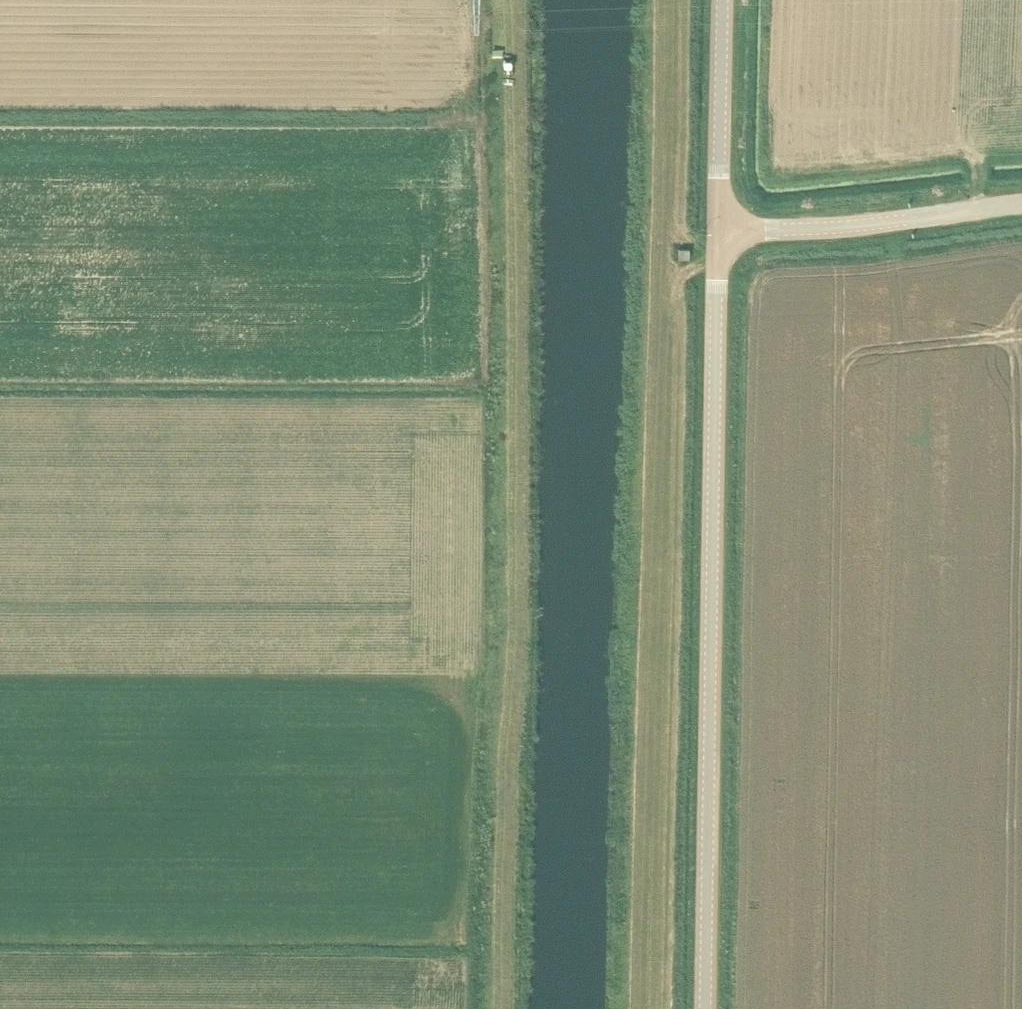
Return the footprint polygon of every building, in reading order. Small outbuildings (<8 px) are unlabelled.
[(689,249),(679,249),(679,259),(689,259),(689,249)]
